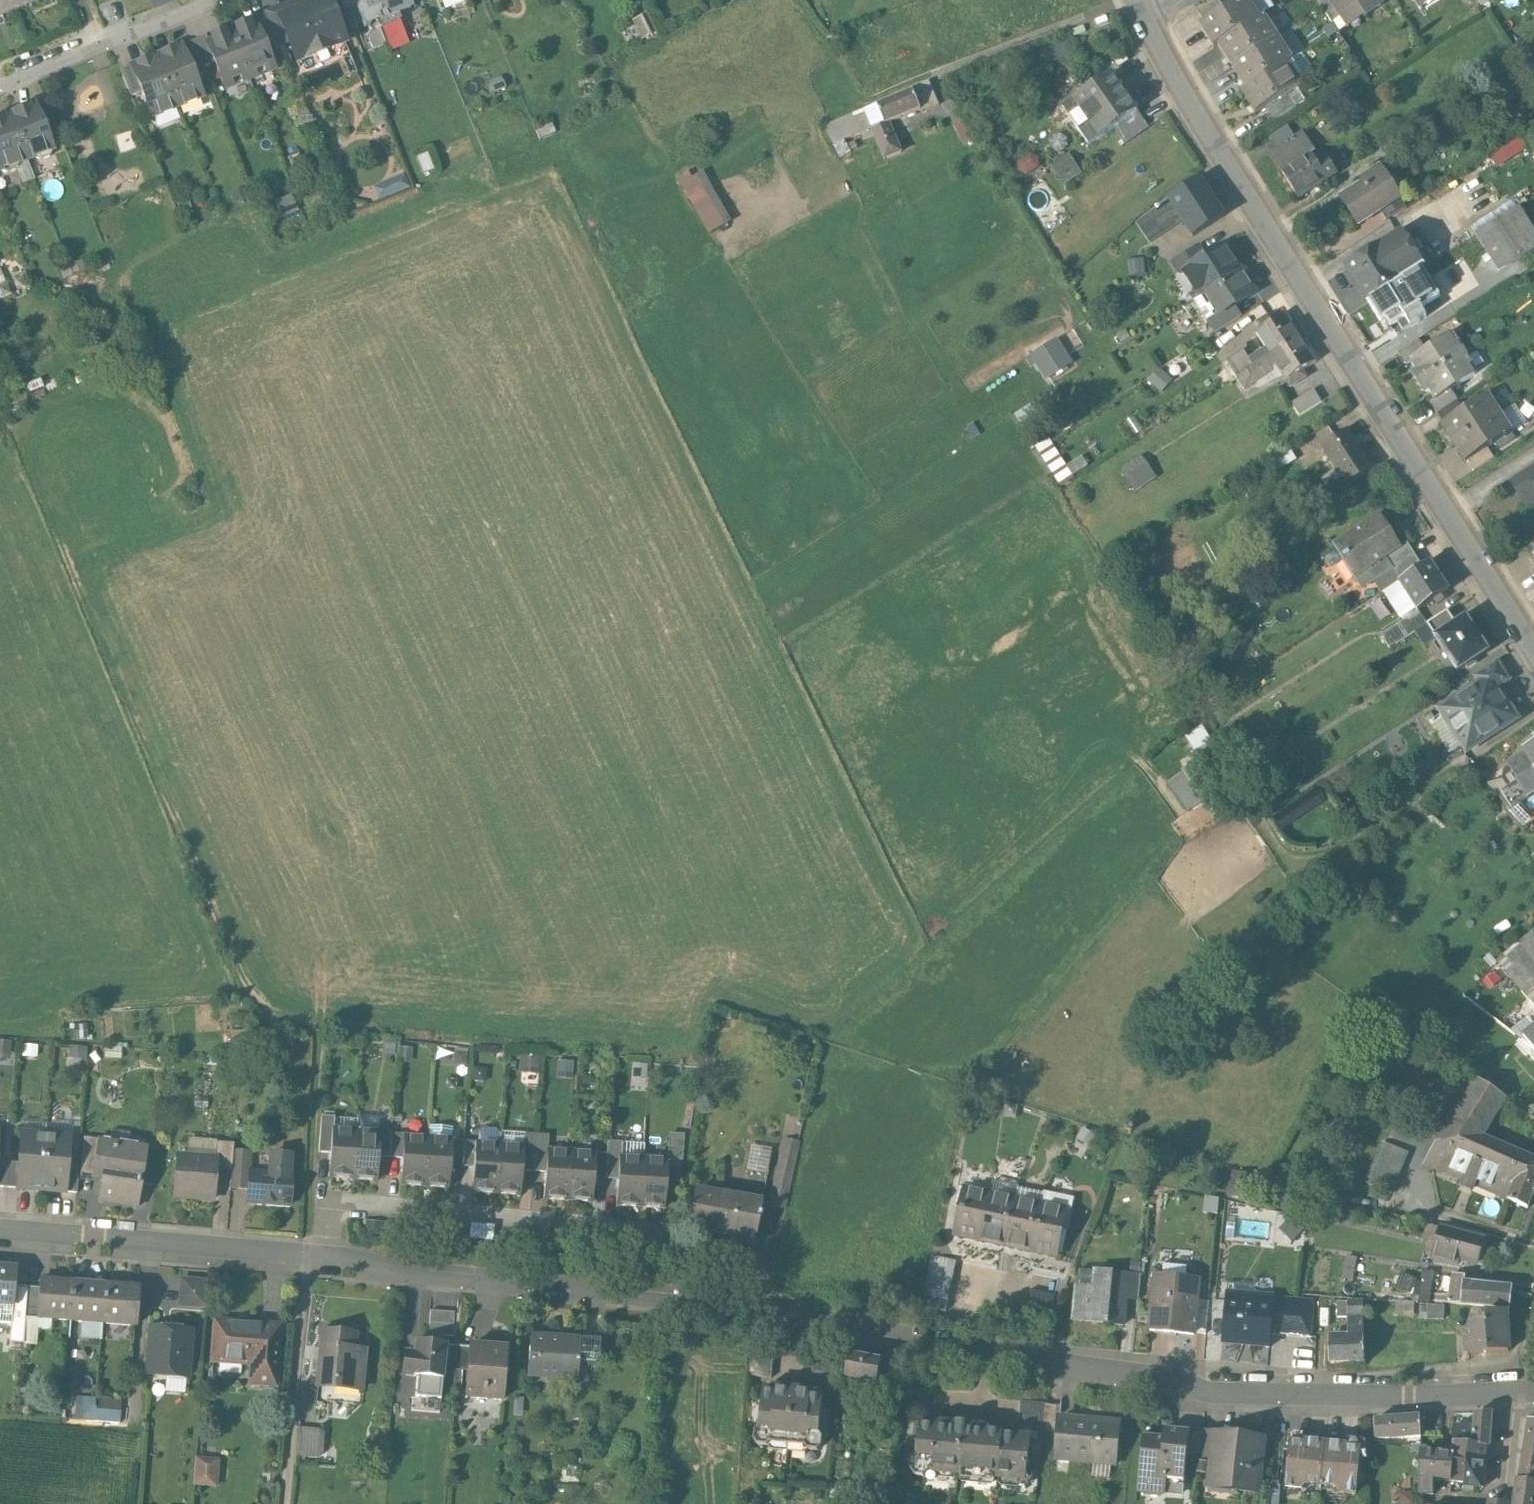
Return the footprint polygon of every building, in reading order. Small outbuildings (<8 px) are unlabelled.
[(5,0),(0,0),(0,20),(11,16),(5,0)] [(47,0),(5,0),(11,16),(48,1),(47,0)] [(327,0),(304,0),(297,3),(300,9),(277,18),(287,41),(289,45),(296,64),(345,44),(327,0)] [(353,0),(341,0),(346,11),(356,7),(353,0)] [(356,7),(360,19),(365,28),(368,26),(397,15),(396,14),(409,9),(407,4),(405,0),(353,0),(356,7)] [(1351,31),(1385,9),(1379,0),(1330,0),(1351,31)] [(1421,21),(1453,0),(1408,0),(1421,21)] [(1263,23),(1249,2),(1228,15),(1207,29),(1199,34),(1214,55),(1219,52),(1263,23)] [(278,49),(289,45),(287,41),(277,18),(300,9),(297,3),(265,16),(275,42),(278,49)] [(1228,15),(1221,5),(1200,18),(1207,29),(1228,15)] [(643,41),(659,33),(649,13),(633,20),(643,41)] [(265,16),(251,21),(254,27),(255,27),(263,47),(275,42),(265,16)] [(1282,41),(1268,20),(1263,23),(1219,52),(1232,73),(1282,41)] [(263,47),(255,27),(254,27),(231,37),(249,82),(264,76),(262,72),(271,68),(263,47)] [(384,45),(378,31),(369,39),(373,50),(384,45)] [(208,46),(207,46),(214,66),(223,88),(232,84),(234,88),(249,82),(231,37),(208,46)] [(205,39),(192,45),(202,71),(214,66),(207,46),(208,46),(205,39)] [(1296,62),(1282,41),(1232,73),(1246,95),(1290,66),(1296,62)] [(192,45),(181,49),(193,80),(204,76),(202,71),(192,45)] [(193,80),(181,49),(156,59),(177,111),(202,101),(193,80)] [(152,121),(177,111),(156,59),(131,69),(141,95),(152,121)] [(1304,88),(1290,66),(1246,95),(1240,99),(1254,120),(1267,112),(1296,93),(1304,88)] [(131,69),(120,74),(130,100),(141,95),(131,69)] [(1139,119),(1113,82),(1067,114),(1093,150),(1116,135),(1139,119)] [(929,90),(914,96),(922,115),(936,109),(929,90)] [(1305,107),(1296,93),(1267,112),(1276,126),(1305,107)] [(922,115),(914,96),(875,112),(883,131),(874,135),(876,140),(886,165),(906,157),(894,127),(922,115)] [(34,108),(8,118),(27,164),(34,161),(40,164),(50,160),(52,153),(47,141),(36,114),(34,108)] [(58,136),(48,109),(36,114),(47,141),(58,136)] [(875,112),(826,133),(838,162),(851,157),(847,147),(863,141),(864,144),(876,140),(874,135),(883,131),(875,112)] [(8,118),(0,122),(0,173),(0,174),(7,177),(16,173),(19,167),(27,164),(8,118)] [(1139,119),(1116,135),(1127,151),(1150,135),(1139,119)] [(964,124),(953,130),(963,150),(975,144),(964,124)] [(1273,145),(1280,156),(1297,145),(1290,134),(1273,145)] [(1302,207),(1342,181),(1330,162),(1319,169),(1315,163),(1319,160),(1306,140),(1297,145),(1280,156),(1272,161),(1302,207)] [(320,146),(317,147),(322,160),(325,159),(331,157),(326,144),(320,146)] [(1079,179),(1067,162),(1052,172),(1064,190),(1079,179)] [(1402,204),(1381,170),(1360,183),(1364,190),(1341,204),(1358,231),(1382,216),(1402,204)] [(712,236),(730,227),(703,176),(686,186),(712,236)] [(403,177),(373,190),(377,201),(408,188),(403,177)] [(1224,221),(1200,185),(1168,206),(1181,227),(1192,242),(1224,221)] [(242,191),(232,195),(236,203),(246,199),(242,191)] [(1409,214),(1402,204),(1382,216),(1389,227),(1409,214)] [(1181,227),(1168,206),(1137,227),(1151,247),(1181,227)] [(1520,211),(1475,240),(1501,280),(1533,259),(1533,233),(1520,211)] [(1368,303),(1423,269),(1401,236),(1347,269),(1368,303)] [(1202,301),(1241,276),(1225,252),(1208,263),(1183,279),(1199,303),(1202,301)] [(1183,279),(1208,263),(1203,256),(1178,272),(1183,279)] [(1142,279),(1140,264),(1128,265),(1130,281),(1142,279)] [(1441,298),(1423,269),(1368,303),(1382,325),(1387,322),(1391,329),(1392,329),(1397,337),(1427,318),(1421,309),(1423,307),(1424,308),(1441,298)] [(1258,296),(1244,274),(1241,276),(1202,301),(1215,320),(1216,323),(1237,310),(1258,296)] [(1243,320),(1237,310),(1216,323),(1215,320),(1210,323),(1218,336),(1243,320)] [(1302,343),(1288,320),(1256,339),(1265,353),(1271,362),(1273,361),(1302,343)] [(1082,348),(1074,336),(1035,362),(1052,387),(1076,371),(1067,358),(1082,348)] [(1465,357),(1453,337),(1425,355),(1406,367),(1410,372),(1409,379),(1416,389),(1465,357)] [(1317,366),(1302,343),(1273,361),(1277,367),(1288,385),(1317,366)] [(1425,355),(1419,345),(1398,358),(1404,368),(1406,367),(1425,355)] [(1271,362),(1265,353),(1252,361),(1247,354),(1229,366),(1240,382),(1271,362)] [(1478,376),(1465,357),(1416,389),(1422,399),(1430,400),(1434,405),(1451,393),(1478,376)] [(1277,367),(1273,361),(1271,362),(1240,382),(1248,395),(1276,377),(1271,370),(1277,367)] [(1174,383),(1161,371),(1150,383),(1163,395),(1174,383)] [(1458,403),(1451,393),(1434,405),(1432,406),(1438,416),(1458,403)] [(1323,407),(1316,395),(1295,408),(1302,419),(1323,407)] [(1501,418),(1488,398),(1465,413),(1445,426),(1440,430),(1452,449),(1501,418)] [(1465,413),(1458,403),(1438,416),(1445,426),(1465,413)] [(1513,436),(1501,418),(1452,449),(1464,467),(1469,464),(1489,451),(1513,436)] [(1372,472),(1348,434),(1322,451),(1345,489),(1372,472)] [(1496,462),(1489,451),(1469,464),(1476,474),(1496,462)] [(1156,476),(1142,456),(1121,471),(1135,491),(1156,476)] [(1511,485),(1526,510),(1533,505),(1533,471),(1511,485)] [(1400,556),(1378,520),(1332,548),(1354,584),(1389,563),(1400,556)] [(1389,563),(1354,584),(1361,595),(1376,585),(1396,573),(1389,563)] [(1396,573),(1376,585),(1384,598),(1402,587),(1417,578),(1409,565),(1396,573)] [(1448,594),(1431,568),(1417,578),(1402,587),(1419,613),(1432,605),(1435,611),(1446,604),(1443,598),(1448,594)] [(1433,640),(1436,638),(1430,628),(1421,614),(1385,638),(1393,651),(1419,635),(1428,648),(1435,643),(1433,640)] [(1455,626),(1449,616),(1430,628),(1436,638),(1455,626)] [(1492,657),(1466,618),(1455,626),(1436,638),(1433,640),(1435,643),(1459,679),(1492,657)] [(1473,682),(1477,687),(1486,701),(1499,693),(1511,685),(1499,665),(1473,682)] [(1522,726),(1499,693),(1486,701),(1477,687),(1438,713),(1470,760),(1522,726)] [(1533,780),(1533,746),(1531,747),(1533,751),(1522,759),(1525,763),(1509,773),(1520,789),(1533,780)] [(1185,766),(1166,782),(1187,809),(1207,793),(1185,766)] [(1520,789),(1529,803),(1533,799),(1533,780),(1520,789)] [(1533,1000),(1533,940),(1504,963),(1533,1000)] [(1524,1041),(1533,1053),(1533,1034),(1524,1041)] [(1477,1085),(1450,1129),(1482,1145),(1504,1103),(1477,1085)] [(333,1133),(335,1133),(336,1122),(321,1121),(319,1148),(332,1149),(333,1133)] [(1450,1129),(1429,1166),(1471,1184),(1468,1189),(1481,1195),(1483,1191),(1494,1197),(1495,1194),(1502,1197),(1510,1180),(1502,1176),(1510,1158),(1482,1145),(1450,1129)] [(46,1135),(22,1133),(17,1189),(41,1191),(46,1135)] [(335,1133),(333,1133),(332,1149),(330,1181),(354,1182),(357,1134),(335,1133)] [(681,1161),(682,1134),(667,1133),(666,1161),(681,1161)] [(382,1136),(357,1134),(354,1182),(379,1184),(382,1136)] [(70,1137),(46,1135),(41,1191),(65,1193),(70,1137)] [(539,1136),(528,1135),(527,1149),(526,1166),(537,1167),(539,1136)] [(550,1136),(539,1136),(537,1167),(548,1168),(549,1153),(550,1136)] [(80,1177),(93,1179),(99,1142),(85,1140),(80,1177)] [(429,1142),(404,1140),(400,1188),(425,1190),(429,1142)] [(125,1145),(119,1150),(111,1149),(111,1143),(99,1142),(93,1179),(102,1180),(99,1199),(137,1205),(145,1148),(125,1145)] [(454,1144),(429,1142),(425,1190),(450,1192),(452,1165),(454,1144)] [(801,1146),(784,1142),(768,1205),(785,1209),(801,1146)] [(1416,1155),(1385,1142),(1368,1184),(1399,1197),(1416,1155)] [(189,1144),(188,1159),(213,1161),(214,1145),(189,1144)] [(465,1145),(454,1144),(452,1165),(464,1166),(465,1145)] [(236,1147),(214,1145),(213,1161),(216,1161),(215,1177),(234,1178),(235,1155),(236,1147)] [(476,1145),(465,1145),(464,1166),(474,1167),(476,1145)] [(502,1147),(476,1145),(474,1167),(472,1196),(499,1198),(502,1147)] [(608,1146),(607,1157),(606,1178),(617,1179),(618,1159),(619,1147),(608,1146)] [(527,1149),(502,1147),(499,1198),(524,1199),(526,1166),(527,1149)] [(769,1154),(752,1150),(746,1174),(764,1178),(769,1154)] [(574,1155),(549,1153),(548,1168),(546,1202),(571,1203),(574,1155)] [(235,1155),(234,1178),(248,1179),(251,1179),(253,1156),(235,1155)] [(267,1155),(264,1180),(251,1179),(248,1179),(245,1210),(293,1214),(295,1179),(292,1178),(294,1158),(267,1155)] [(597,1156),(574,1155),(571,1203),(594,1205),(596,1178),(597,1156)] [(607,1157),(597,1156),(596,1178),(606,1178),(607,1157)] [(1510,1158),(1502,1176),(1510,1180),(1502,1197),(1512,1205),(1531,1213),(1533,1201),(1533,1169),(1533,1168),(1510,1158)] [(188,1159),(178,1159),(174,1204),(213,1207),(215,1177),(216,1161),(213,1161),(188,1159)] [(644,1161),(618,1159),(617,1179),(615,1210),(641,1211),(644,1161)] [(668,1162),(644,1161),(641,1211),(665,1213),(668,1162)] [(966,1189),(953,1244),(978,1250),(991,1195),(966,1189)] [(717,1239),(724,1200),(695,1195),(688,1233),(717,1239)] [(991,1195),(978,1250),(1003,1256),(1016,1202),(991,1195)] [(763,1207),(724,1200),(717,1239),(756,1246),(763,1207)] [(1016,1202),(1003,1256),(1028,1262),(1041,1208),(1016,1202)] [(1041,1208),(1028,1262),(1053,1268),(1067,1214),(1041,1208)] [(1489,1245),(1442,1230),(1433,1261),(1457,1268),(1459,1261),(1481,1268),(1489,1245)] [(1354,1282),(1358,1260),(1348,1258),(1344,1280),(1354,1282)] [(958,1265),(934,1260),(923,1308),(947,1314),(958,1265)] [(1162,1264),(1162,1273),(1182,1273),(1182,1264),(1162,1264)] [(0,1268),(0,1307),(14,1308),(17,1269),(0,1268)] [(1096,1292),(1076,1290),(1072,1323),(1123,1330),(1127,1303),(1140,1305),(1142,1281),(1098,1276),(1096,1292)] [(1464,1309),(1465,1305),(1466,1291),(1466,1287),(1467,1279),(1454,1277),(1450,1308),(1464,1309)] [(70,1323),(74,1284),(40,1281),(37,1320),(70,1323)] [(1201,1287),(1154,1281),(1147,1333),(1194,1339),(1194,1335),(1197,1312),(1201,1287)] [(105,1286),(74,1284),(70,1323),(101,1325),(105,1286)] [(1275,1289),(1230,1285),(1225,1344),(1270,1348),(1272,1334),(1274,1300),(1275,1289)] [(138,1289),(105,1286),(101,1325),(135,1328),(138,1289)] [(1508,1292),(1466,1287),(1466,1291),(1465,1305),(1505,1310),(1508,1292)] [(1054,1295),(1031,1290),(1025,1314),(1049,1319),(1054,1295)] [(1313,1303),(1274,1300),(1272,1334),(1311,1337),(1313,1303)] [(1346,1301),(1346,1321),(1364,1321),(1364,1301),(1346,1301)] [(429,1307),(429,1332),(453,1333),(454,1308),(429,1307)] [(1210,1314),(1197,1312),(1194,1335),(1206,1337),(1210,1314)] [(1510,1356),(1508,1317),(1483,1319),(1483,1329),(1468,1329),(1469,1345),(1465,1346),(1466,1358),(1510,1356)] [(1346,1341),(1332,1341),(1332,1366),(1364,1366),(1364,1321),(1346,1321),(1346,1341)] [(282,1329),(213,1323),(209,1365),(251,1369),(249,1387),(277,1389),(282,1329)] [(190,1332),(151,1329),(146,1378),(186,1381),(190,1332)] [(358,1337),(322,1333),(317,1392),(364,1396),(368,1355),(357,1353),(358,1337)] [(584,1345),(537,1341),(534,1383),(581,1387),(584,1345)] [(447,1346),(416,1343),(415,1361),(404,1360),(402,1378),(443,1382),(447,1346)] [(511,1349),(471,1346),(466,1395),(507,1398),(511,1349)] [(774,1379),(777,1352),(755,1349),(752,1376),(774,1379)] [(836,1361),(815,1359),(812,1383),(833,1386),(836,1361)] [(882,1365),(854,1360),(849,1382),(863,1385),(862,1390),(879,1393),(877,1400),(894,1403),(899,1378),(880,1375),(882,1365)] [(825,1395),(765,1388),(758,1448),(818,1454),(825,1395)] [(79,1393),(76,1417),(117,1423),(121,1399),(79,1393)] [(1055,1408),(1021,1405),(1019,1431),(1053,1434),(1055,1408)] [(1492,1437),(1494,1416),(1473,1414),(1469,1448),(1467,1448),(1465,1459),(1487,1461),(1489,1437),(1492,1437)] [(1421,1420),(1377,1420),(1378,1443),(1407,1442),(1407,1448),(1422,1448),(1421,1420)] [(1124,1428),(1066,1421),(1061,1461),(1119,1469),(1124,1428)] [(1000,1437),(924,1427),(917,1472),(994,1483),(1000,1437)] [(1528,1427),(1519,1491),(1533,1494),(1533,1428),(1528,1427)] [(326,1435),(305,1433),(302,1462),(324,1464),(326,1435)] [(1192,1436),(1164,1433),(1163,1442),(1147,1440),(1140,1497),(1161,1499),(1163,1484),(1186,1487),(1189,1459),(1192,1436)] [(1203,1437),(1192,1436),(1189,1459),(1200,1460),(1203,1437)] [(1266,1441),(1220,1436),(1214,1491),(1259,1497),(1266,1441)] [(1033,1441),(1000,1437),(994,1483),(1027,1487),(1033,1441)] [(1327,1444),(1295,1440),(1289,1487),(1321,1491),(1327,1444)] [(1360,1448),(1327,1444),(1321,1491),(1354,1495),(1360,1448)] [(1465,1459),(1467,1448),(1451,1446),(1450,1457),(1447,1487),(1463,1488),(1465,1459)] [(1450,1457),(1424,1455),(1421,1500),(1436,1499),(1438,1485),(1447,1487),(1450,1457)] [(1484,1490),(1487,1461),(1465,1459),(1463,1488),(1484,1490)] [(218,1466),(196,1464),(193,1491),(216,1493),(218,1466)] [(1519,1491),(1517,1503),(1533,1503),(1533,1494),(1519,1491)]
